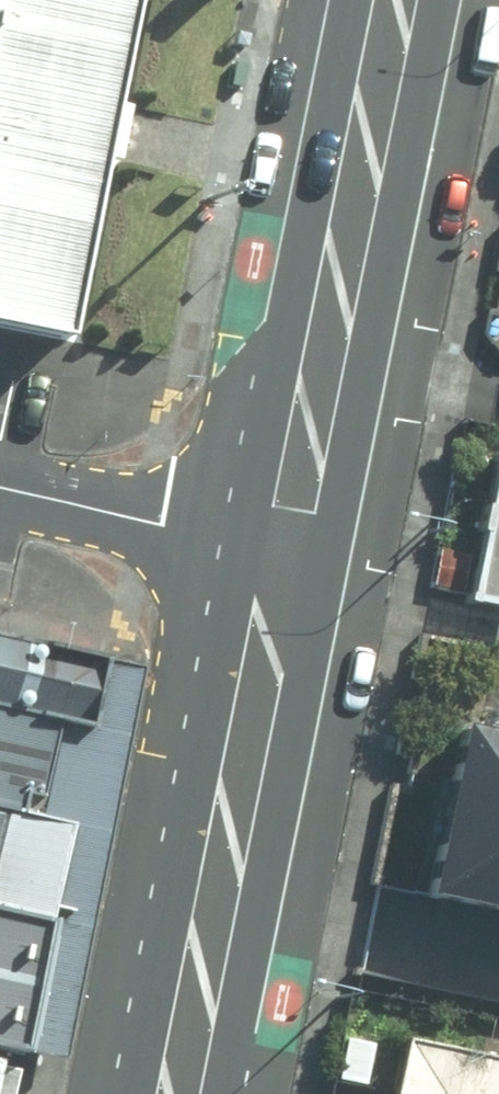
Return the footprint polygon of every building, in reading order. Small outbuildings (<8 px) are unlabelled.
[(124,0),(0,0),(0,320),(58,332),(124,0)] [(467,603),(498,609),(498,458),(467,603)] [(21,1049),(99,664),(0,643),(0,1045),(21,1049)] [(423,894),(498,911),(498,735),(459,726),(423,894)] [(407,1041),(396,1093),(498,1093),(498,1061),(407,1041)]
